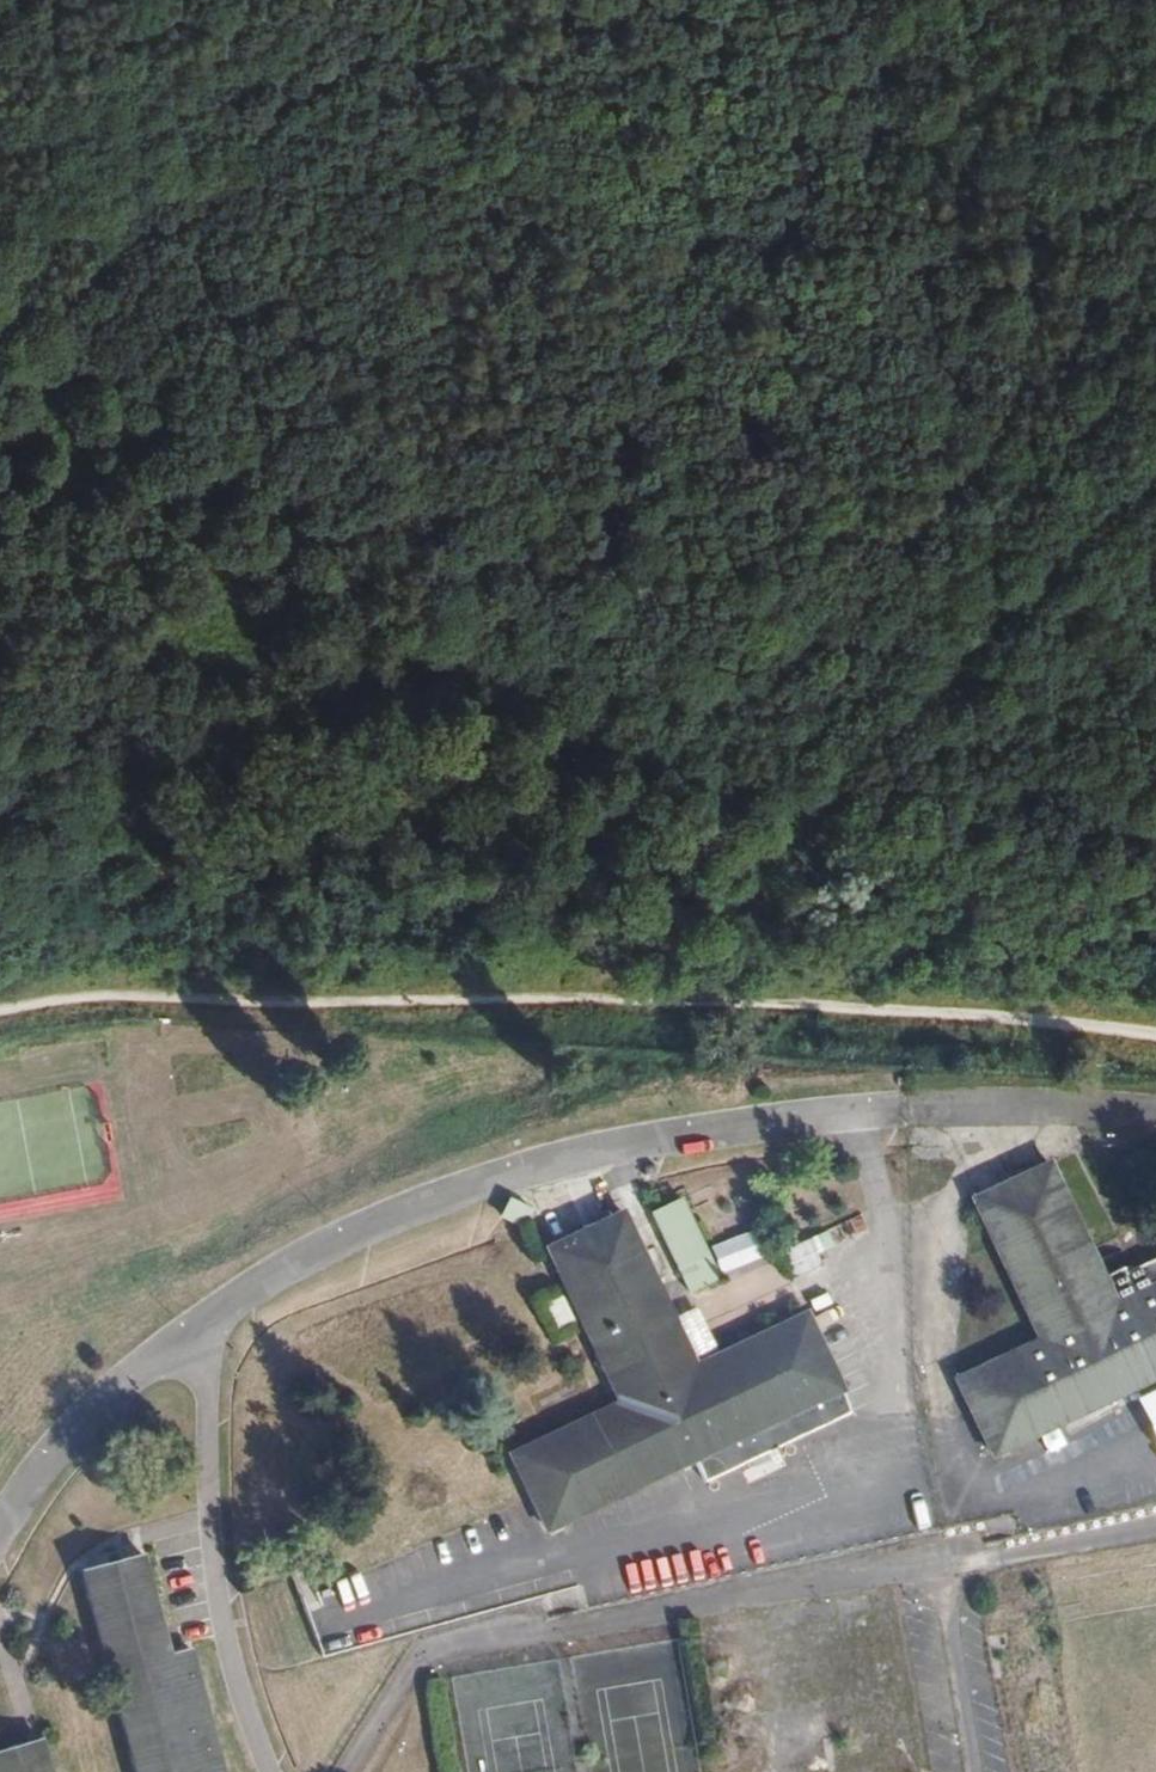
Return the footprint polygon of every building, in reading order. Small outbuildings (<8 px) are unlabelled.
[(1049,1160),(951,1206),(960,1226),(981,1217),(1025,1308),(994,1327),(1005,1353),(956,1378),(992,1454),(1155,1375),(1155,1256),(1122,1274),(1130,1295),(1115,1302),(1049,1160)] [(688,1292),(720,1277),(680,1196),(650,1211),(688,1292)] [(696,1364),(622,1210),(541,1247),(616,1402),(507,1456),(543,1531),(695,1459),(705,1481),(852,1408),(804,1311),(696,1364)] [(562,1295),(544,1301),(553,1330),(572,1325),(562,1295)] [(141,1553),(80,1569),(134,1771),(222,1771),(190,1648),(167,1653),(141,1553)] [(38,1737),(0,1748),(0,1771),(48,1771),(38,1737)]
